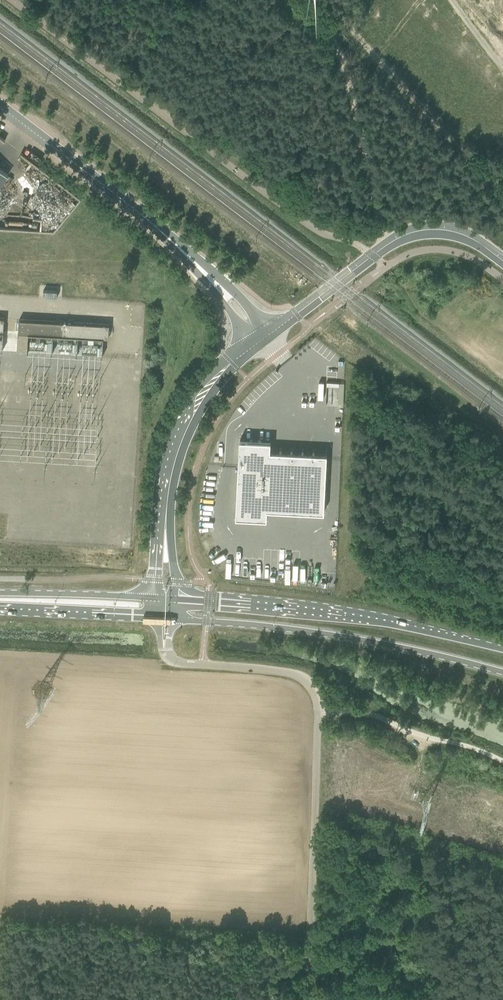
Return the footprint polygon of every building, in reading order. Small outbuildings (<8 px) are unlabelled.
[(8,174),(0,168),(0,185),(8,174)] [(42,297),(57,297),(57,287),(42,287),(42,297)] [(18,332),(27,333),(108,337),(109,324),(19,319),(18,332)] [(240,440),(236,517),(267,519),(267,508),(324,511),(327,454),(270,451),(271,441),(240,440)]
